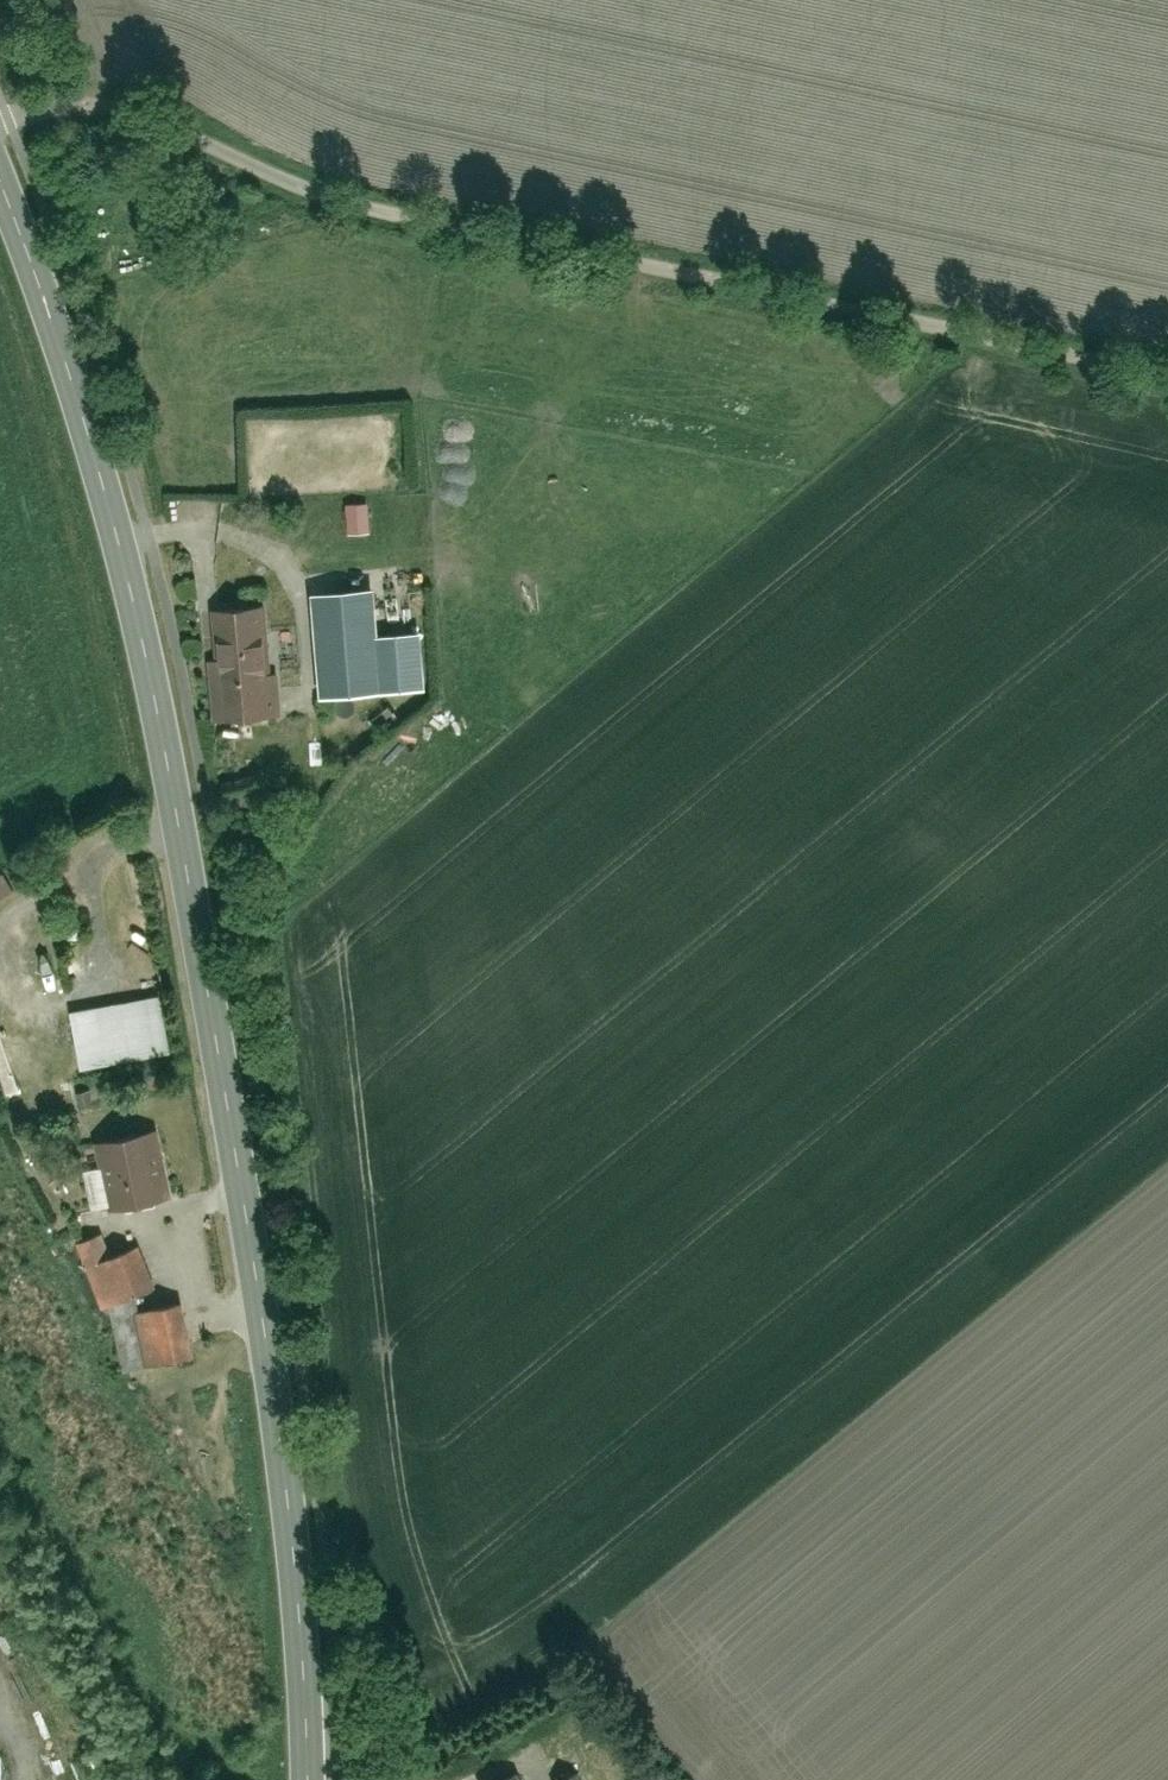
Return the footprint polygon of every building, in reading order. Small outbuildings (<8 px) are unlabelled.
[(324,605),(329,696),(388,692),(383,601),(324,605)] [(208,610),(214,724),(280,720),(275,607),(208,610)] [(71,1013),(83,1073),(171,1056),(159,996),(71,1013)] [(89,1148),(108,1217),(169,1201),(150,1132),(89,1148)] [(136,1247),(101,1263),(119,1303),(154,1288),(136,1247)] [(186,1301),(141,1311),(155,1370),(200,1360),(186,1301)]
